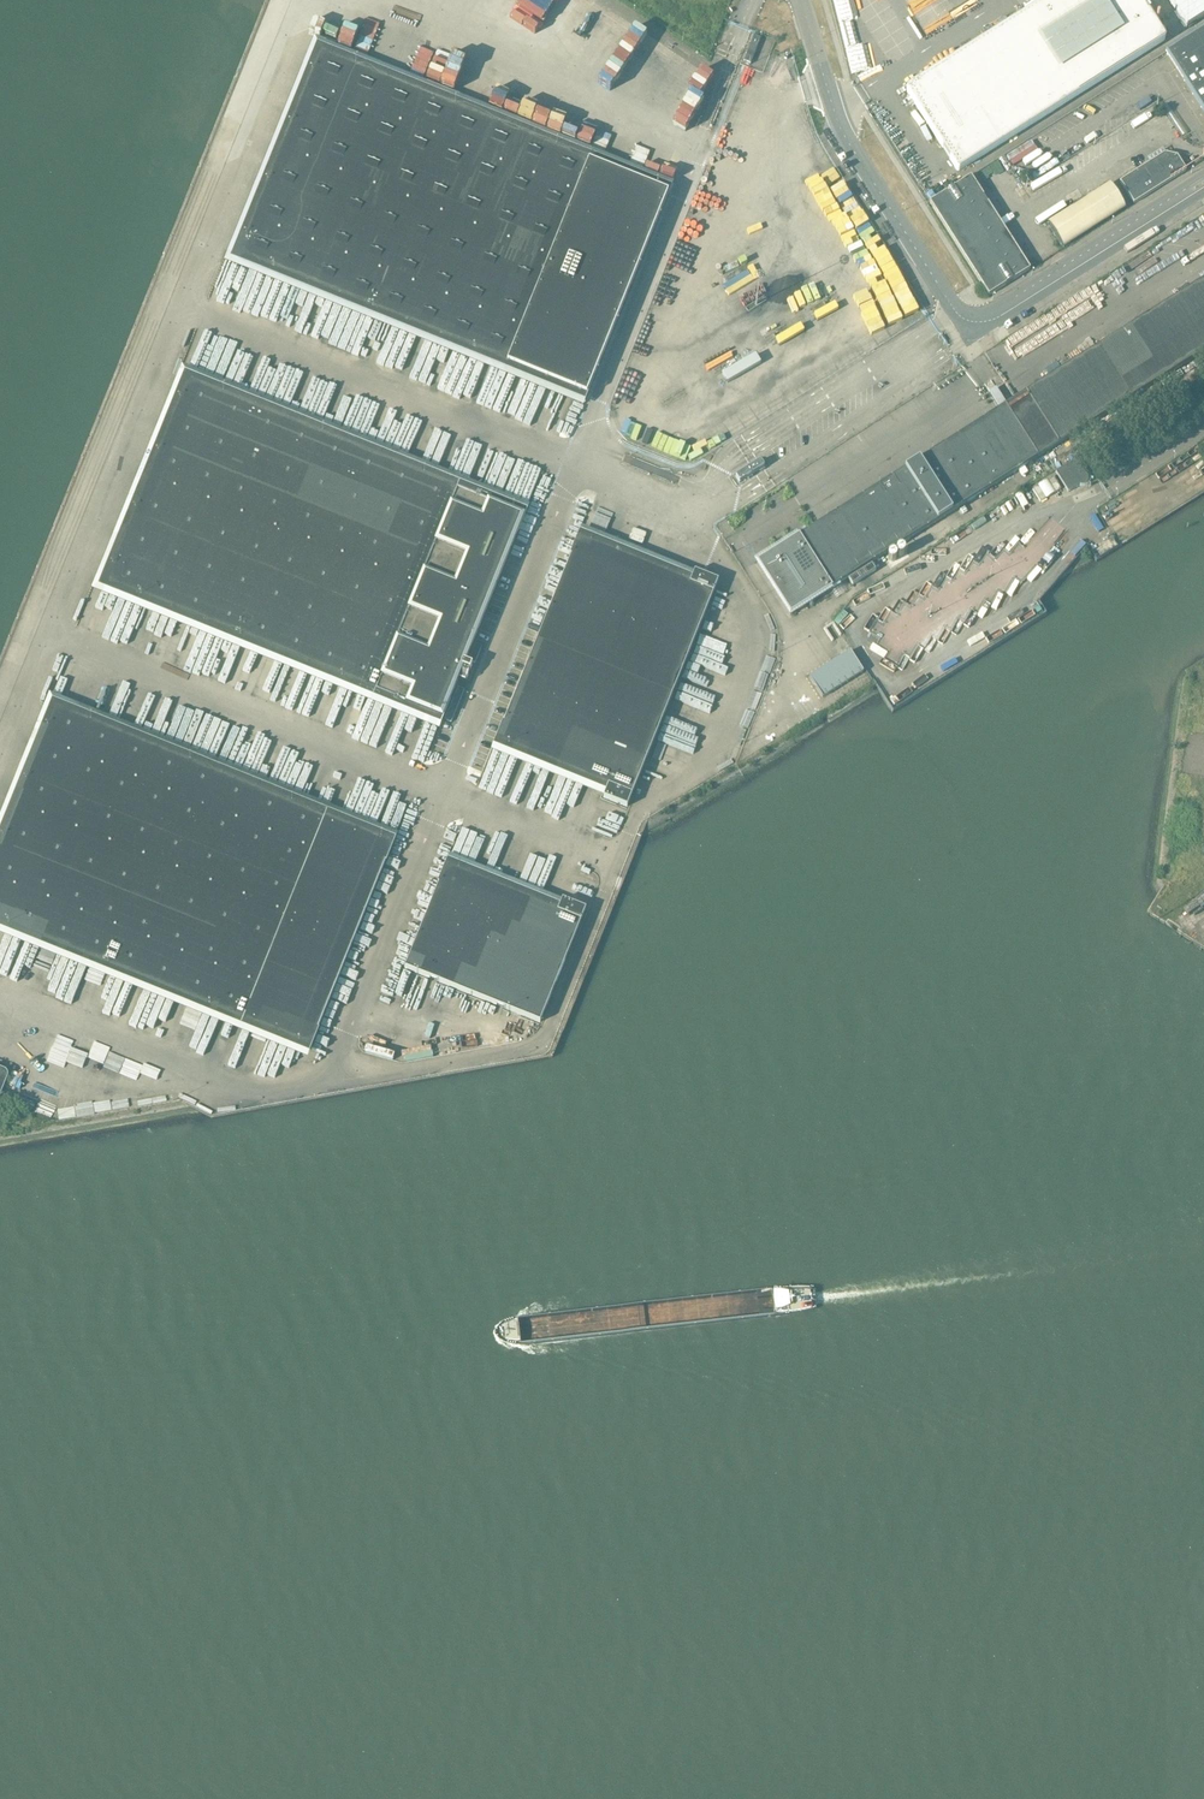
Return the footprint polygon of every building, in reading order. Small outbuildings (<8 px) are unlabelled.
[(1023,15),(906,89),(906,90),(905,91),(906,91),(906,92),(956,170),(956,171),(957,171),(958,171),(959,171),(1164,41),(1164,40),(1164,39),(1147,12),(1149,11),(1142,0),(1043,0),(1022,13),(1023,15)] [(1186,28),(1203,17),(1203,3),(1202,0),(1168,0),(1186,28)] [(1165,53),(1165,54),(1164,54),(1164,55),(1203,118),(1203,29),(1165,53)] [(760,39),(753,36),(743,62),(750,64),(760,39)] [(238,256),(586,396),(667,194),(320,54),(238,256)] [(1119,182),(1133,204),(1185,171),(1176,157),(1164,154),(1119,182)] [(929,203),(988,296),(1029,270),(970,177),(929,203)] [(1062,246),(1126,210),(1111,185),(1047,220),(1062,246)] [(1098,420),(1203,352),(1203,280),(1013,400),(798,537),(831,589),(836,586),(835,586),(1098,420)] [(188,382),(106,584),(442,719),(457,680),(464,683),(471,666),(464,663),(523,517),(188,382)] [(993,388),(988,391),(998,406),(1003,403),(993,388)] [(1084,474),(1083,473),(1075,460),(1055,473),(1067,493),(1078,486),(1079,486),(1081,486),(1082,486),(1083,486),(1084,485),(1085,485),(1086,484),(1086,483),(1087,482),(1087,481),(1087,480),(1087,478),(1087,477),(1086,476),(1086,475),(1085,474),(1084,474)] [(1052,478),(1032,490),(1040,503),(1060,491),(1052,478)] [(831,589),(798,537),(756,563),(789,616),(809,603),(831,589)] [(577,539),(496,741),(607,786),(603,798),(626,807),(717,582),(694,572),(689,584),(577,539)] [(1056,557),(1050,553),(1041,564),(1047,569),(1056,557)] [(849,651),(808,677),(822,698),(862,672),(849,651)] [(0,846),(0,922),(310,1047),(391,845),(55,709),(0,846)] [(404,968),(539,1023),(585,909),(561,900),(557,912),(445,866),(404,968)]
